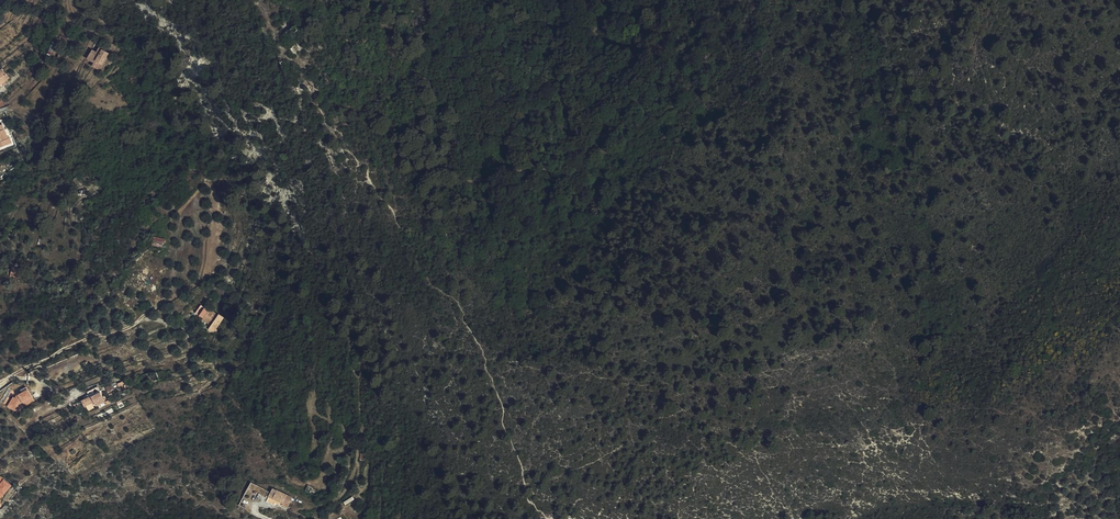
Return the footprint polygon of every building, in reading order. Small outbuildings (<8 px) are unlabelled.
[(44,54),(47,56),(55,43),(59,45),(62,40),(64,41),(65,38),(56,33),(44,54)] [(98,52),(95,51),(90,61),(95,64),(93,67),(99,70),(102,64),(103,64),(107,58),(108,59),(111,54),(100,48),(98,52)] [(90,61),(95,51),(92,49),(87,60),(90,61)] [(102,72),(108,59),(107,58),(103,64),(102,64),(99,70),(102,72)] [(10,77),(2,68),(0,69),(0,86),(10,77)] [(12,142),(10,137),(9,138),(3,124),(0,125),(0,147),(12,142)] [(163,238),(151,237),(150,240),(152,240),(151,245),(163,246),(163,238)] [(7,267),(4,273),(5,273),(8,273),(10,270),(19,275),(22,269),(13,265),(10,270),(7,267)] [(223,315),(219,311),(218,312),(208,307),(208,308),(199,303),(194,312),(202,317),(201,318),(210,324),(208,328),(213,331),(223,315)] [(19,384),(14,388),(15,390),(12,393),(18,400),(20,403),(28,397),(19,384)] [(96,405),(105,401),(103,396),(100,396),(98,393),(101,392),(99,388),(97,390),(94,385),(84,390),(86,394),(77,398),(79,405),(90,400),(91,403),(94,402),(96,405)] [(9,397),(12,392),(10,391),(3,405),(6,407),(11,398),(9,397)] [(13,410),(18,400),(12,393),(12,392),(9,397),(11,398),(6,407),(13,410)] [(10,483),(0,475),(0,495),(10,483)] [(289,495),(280,490),(277,497),(286,502),(289,495)]
